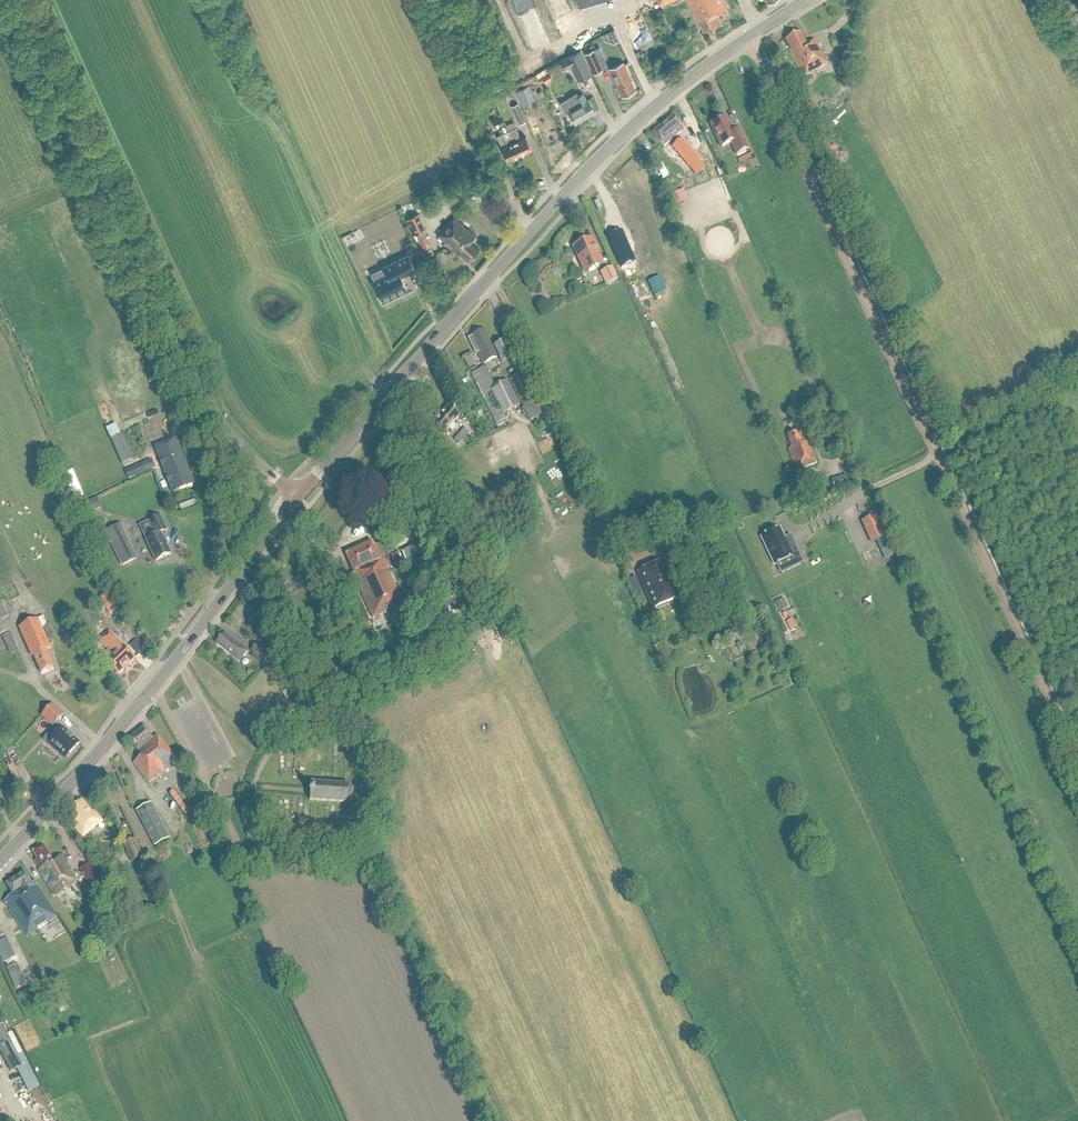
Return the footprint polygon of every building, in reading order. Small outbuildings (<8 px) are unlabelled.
[(570,0),(557,0),(563,14),(574,9),(570,0)] [(723,0),(688,0),(695,16),(697,15),(703,29),(718,22),(714,11),(726,6),(723,0)] [(806,46),(799,34),(785,42),(791,54),(789,55),(802,79),(828,65),(815,41),(806,46)] [(598,46),(585,51),(585,52),(594,71),(607,65),(598,46)] [(592,74),(584,57),(580,50),(559,59),(563,69),(571,66),(577,80),(592,74)] [(609,67),(621,95),(635,88),(623,61),(609,67)] [(509,82),(525,73),(519,63),(503,72),(509,82)] [(848,80),(843,70),(836,74),(841,83),(848,80)] [(543,80),(545,82),(551,78),(547,72),(537,78),(540,82),(543,80)] [(530,102),(535,100),(529,85),(515,91),(521,106),(526,104),(527,107),(532,105),(530,102)] [(568,110),(574,122),(595,110),(588,98),(586,98),(582,91),(577,94),(576,91),(559,101),(566,112),(568,110)] [(517,103),(516,103),(510,106),(518,124),(525,121),(517,103)] [(491,119),(494,128),(504,123),(501,115),(491,119)] [(664,147),(684,130),(673,117),(652,134),(664,147)] [(736,156),(748,150),(739,131),(732,134),(725,118),(710,126),(721,149),(730,144),(736,156)] [(520,137),(515,126),(513,121),(506,124),(519,153),(531,148),(525,135),(520,137)] [(498,127),(501,133),(496,135),(506,158),(519,153),(506,124),(498,127)] [(826,142),(820,132),(815,135),(825,153),(829,151),(824,143),(826,142)] [(698,161),(681,141),(672,148),(689,169),(698,161)] [(737,162),(739,165),(753,159),(751,155),(737,162)] [(414,232),(424,228),(425,227),(418,212),(406,217),(413,233),(414,232)] [(453,215),(437,233),(458,253),(461,250),(469,258),(478,249),(469,241),(475,235),(453,215)] [(424,228),(414,232),(417,238),(418,237),(426,234),(424,228)] [(433,251),(426,234),(418,237),(425,254),(433,251)] [(602,266),(591,240),(574,248),(578,256),(576,258),(579,263),(581,264),(585,273),(602,266)] [(414,268),(407,252),(382,264),(386,272),(371,279),(381,298),(406,286),(401,275),(414,268)] [(617,281),(611,269),(599,275),(605,287),(617,281)] [(483,332),(468,340),(475,355),(477,354),(482,365),(498,358),(493,347),(491,348),(483,332)] [(512,358),(504,342),(494,347),(502,363),(512,358)] [(475,366),(471,357),(464,361),(468,370),(475,366)] [(507,382),(494,388),(484,369),(471,375),(497,428),(506,424),(502,415),(519,406),(507,382)] [(509,380),(529,421),(542,415),(522,374),(509,380)] [(448,408),(440,418),(454,430),(456,428),(452,425),(459,417),(448,408)] [(453,430),(440,418),(431,428),(441,437),(448,430),(451,433),(453,430)] [(464,430),(459,436),(470,445),(472,442),(467,437),(469,435),(464,430)] [(804,444),(800,432),(787,438),(791,449),(788,451),(796,472),(816,464),(810,449),(808,450),(805,444),(804,444)] [(134,461),(123,436),(111,441),(121,466),(134,461)] [(459,436),(454,442),(458,447),(463,441),(469,447),(470,445),(459,436)] [(193,485),(177,444),(156,452),(172,493),(193,485)] [(556,490),(574,483),(565,462),(547,470),(556,490)] [(141,466),(125,473),(129,481),(129,483),(145,476),(141,466)] [(831,481),(834,492),(849,488),(846,477),(831,481)] [(77,510),(82,519),(101,510),(97,501),(77,510)] [(196,501),(179,507),(181,514),(198,507),(196,501)] [(167,532),(160,517),(148,522),(155,536),(145,541),(155,562),(170,555),(161,534),(167,532)] [(875,517),(863,523),(874,545),(886,539),(875,517)] [(136,561),(120,526),(106,532),(123,567),(136,561)] [(801,560),(790,536),(784,539),(779,529),(760,539),(774,568),(776,567),(778,571),(801,560)] [(707,552),(700,535),(688,540),(695,557),(707,552)] [(372,544),(345,556),(354,575),(356,574),(360,583),(356,585),(372,619),(403,605),(382,561),(380,562),(372,544)] [(692,560),(697,572),(711,566),(706,555),(692,560)] [(670,581),(662,563),(637,574),(653,611),(679,598),(671,581),(670,581)] [(110,616),(117,609),(107,596),(99,602),(101,605),(98,607),(101,612),(104,609),(110,616)] [(294,613),(282,599),(275,605),(288,619),(294,613)] [(783,603),(775,607),(778,613),(786,609),(783,603)] [(798,604),(787,610),(789,615),(801,609),(798,604)] [(44,629),(47,627),(43,619),(39,620),(43,630),(44,629)] [(789,631),(797,627),(793,619),(785,623),(789,631)] [(38,620),(18,629),(31,658),(33,657),(41,674),(53,668),(50,661),(51,661),(46,651),(51,649),(38,620)] [(9,634),(4,622),(0,624),(0,638),(9,634)] [(50,626),(47,627),(44,629),(49,640),(55,637),(50,626)] [(109,633),(99,643),(107,652),(101,658),(105,663),(117,676),(135,660),(109,633)] [(225,634),(216,645),(238,663),(247,651),(225,634)] [(17,652),(10,635),(3,638),(10,655),(17,652)] [(431,644),(424,647),(428,658),(435,655),(431,644)] [(269,656),(257,645),(251,652),(263,663),(269,656)] [(41,717),(53,727),(63,716),(52,705),(41,717)] [(143,728),(128,739),(138,752),(139,752),(142,758),(134,764),(149,784),(178,762),(157,737),(153,740),(143,728)] [(54,729),(42,741),(64,761),(79,744),(62,729),(58,733),(54,729)] [(10,792),(8,776),(0,777),(0,793),(10,792)] [(310,784),(309,802),(346,804),(348,804),(351,800),(352,799),(353,793),(352,791),(349,787),(347,786),(310,784)] [(172,809),(179,803),(185,811),(192,806),(181,792),(168,803),(172,809)] [(92,815),(82,803),(67,815),(77,827),(74,829),(82,838),(101,822),(94,813),(92,815)] [(151,804),(135,812),(154,848),(170,840),(151,804)] [(135,840),(123,846),(129,859),(131,864),(134,863),(142,859),(143,858),(140,851),(135,840)] [(61,856),(52,861),(43,847),(32,853),(36,860),(34,862),(39,870),(36,871),(54,899),(78,883),(61,856)] [(81,872),(88,884),(95,881),(87,868),(81,872)] [(31,884),(24,873),(6,885),(13,896),(3,903),(26,938),(57,917),(34,882),(31,884)] [(6,969),(16,990),(27,985),(20,970),(20,971),(17,965),(6,969)] [(4,1062),(6,1066),(19,1059),(2,1026),(0,1027),(0,1054),(4,1062)]
